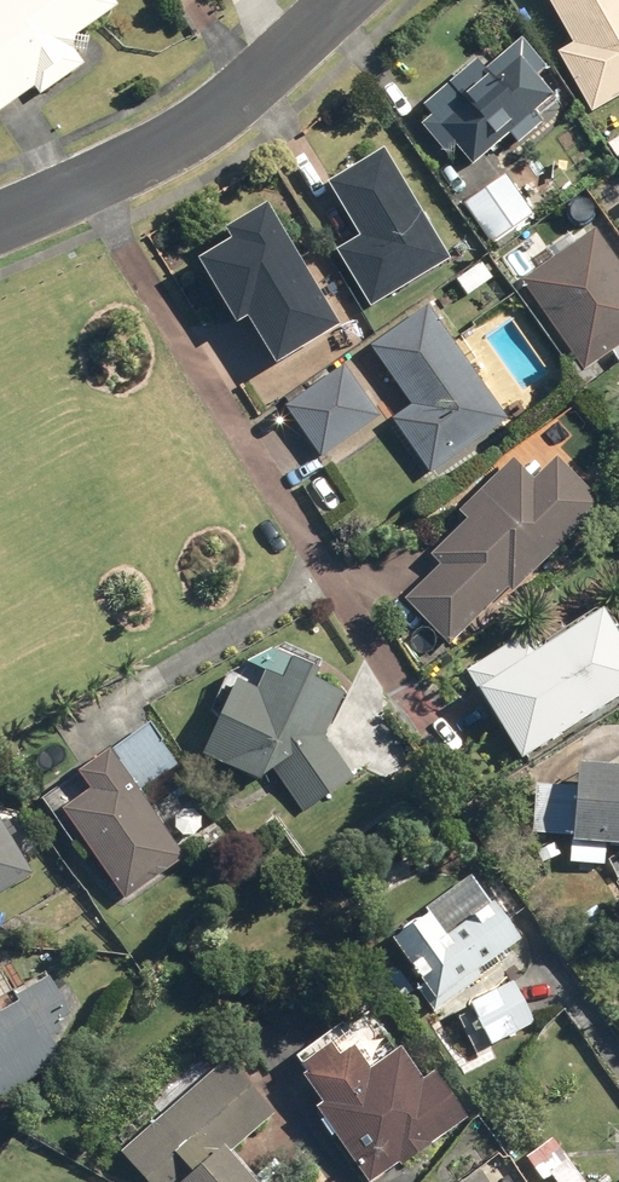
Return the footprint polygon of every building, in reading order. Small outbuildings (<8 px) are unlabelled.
[(69,42),(119,7),(114,0),(5,0),(0,3),(0,110),(38,84),(47,97),(88,68),(69,42)] [(572,46),(558,55),(595,112),(608,104),(608,105),(618,98),(618,0),(543,0),(572,46)] [(424,111),(434,123),(424,131),(449,163),(459,155),(474,174),(515,141),(522,150),(546,130),(565,116),(555,103),(539,84),(550,76),(528,49),(490,79),(480,66),(424,111)] [(613,159),(618,155),(618,146),(614,137),(604,143),(613,159)] [(336,245),(370,304),(449,257),(384,145),(328,178),(359,231),(336,245)] [(464,202),(489,241),(532,214),(507,174),(464,202)] [(601,194),(610,198),(614,188),(604,184),(601,194)] [(244,311),(273,359),(337,321),(264,198),(220,224),(227,234),(194,254),(232,318),(244,311)] [(585,368),(612,349),(618,360),(618,261),(594,224),(574,238),(567,229),(544,245),(551,255),(521,276),(585,368)] [(456,278),(467,294),(492,276),(480,260),(456,278)] [(391,417),(431,471),(507,415),(425,303),(367,345),(410,403),(391,417)] [(284,404),(319,455),(378,414),(344,363),(284,404)] [(405,597),(453,644),(513,584),(517,588),(602,503),(554,455),(532,478),(509,456),(455,510),(464,518),(429,552),(440,563),(405,597)] [(521,757),(618,694),(618,635),(600,605),(540,644),(529,627),(464,668),(521,757)] [(263,668),(255,688),(233,678),(200,751),(259,778),(272,769),(303,812),(353,775),(325,734),(344,689),(312,675),(317,664),(290,654),(281,676),(263,668)] [(59,806),(122,898),(183,855),(139,794),(179,766),(145,718),(74,768),(87,787),(59,806)] [(576,759),(571,837),(618,840),(618,763),(576,759)] [(0,822),(0,888),(30,871),(0,822)] [(244,834),(255,844),(265,835),(255,824),(244,834)] [(535,851),(542,863),(560,852),(553,841),(535,851)] [(546,870),(556,884),(563,879),(553,866),(546,870)] [(390,937),(434,998),(518,937),(492,901),(464,920),(450,903),(433,915),(429,909),(390,937)] [(582,915),(591,927),(604,917),(595,905),(582,915)] [(239,979),(248,992),(258,985),(248,972),(239,979)] [(61,1060),(49,1038),(63,1030),(57,1020),(69,1013),(46,973),(13,992),(16,998),(0,1007),(0,1096),(61,1060)] [(510,977),(466,1001),(490,1044),(534,1021),(510,977)] [(373,1035),(378,1045),(393,1037),(388,1027),(373,1035)] [(368,1181),(370,1181),(398,1162),(400,1166),(467,1117),(432,1069),(421,1077),(405,1055),(402,1058),(395,1047),(367,1066),(350,1042),(336,1052),(329,1042),(299,1061),(305,1070),(299,1072),(319,1100),(313,1105),(368,1181)] [(230,1151),(275,1112),(228,1058),(119,1150),(147,1181),(257,1181),(230,1151)] [(551,1138),(524,1158),(539,1178),(533,1181),(584,1181),(551,1138)] [(479,1168),(457,1181),(489,1181),(479,1168)]
